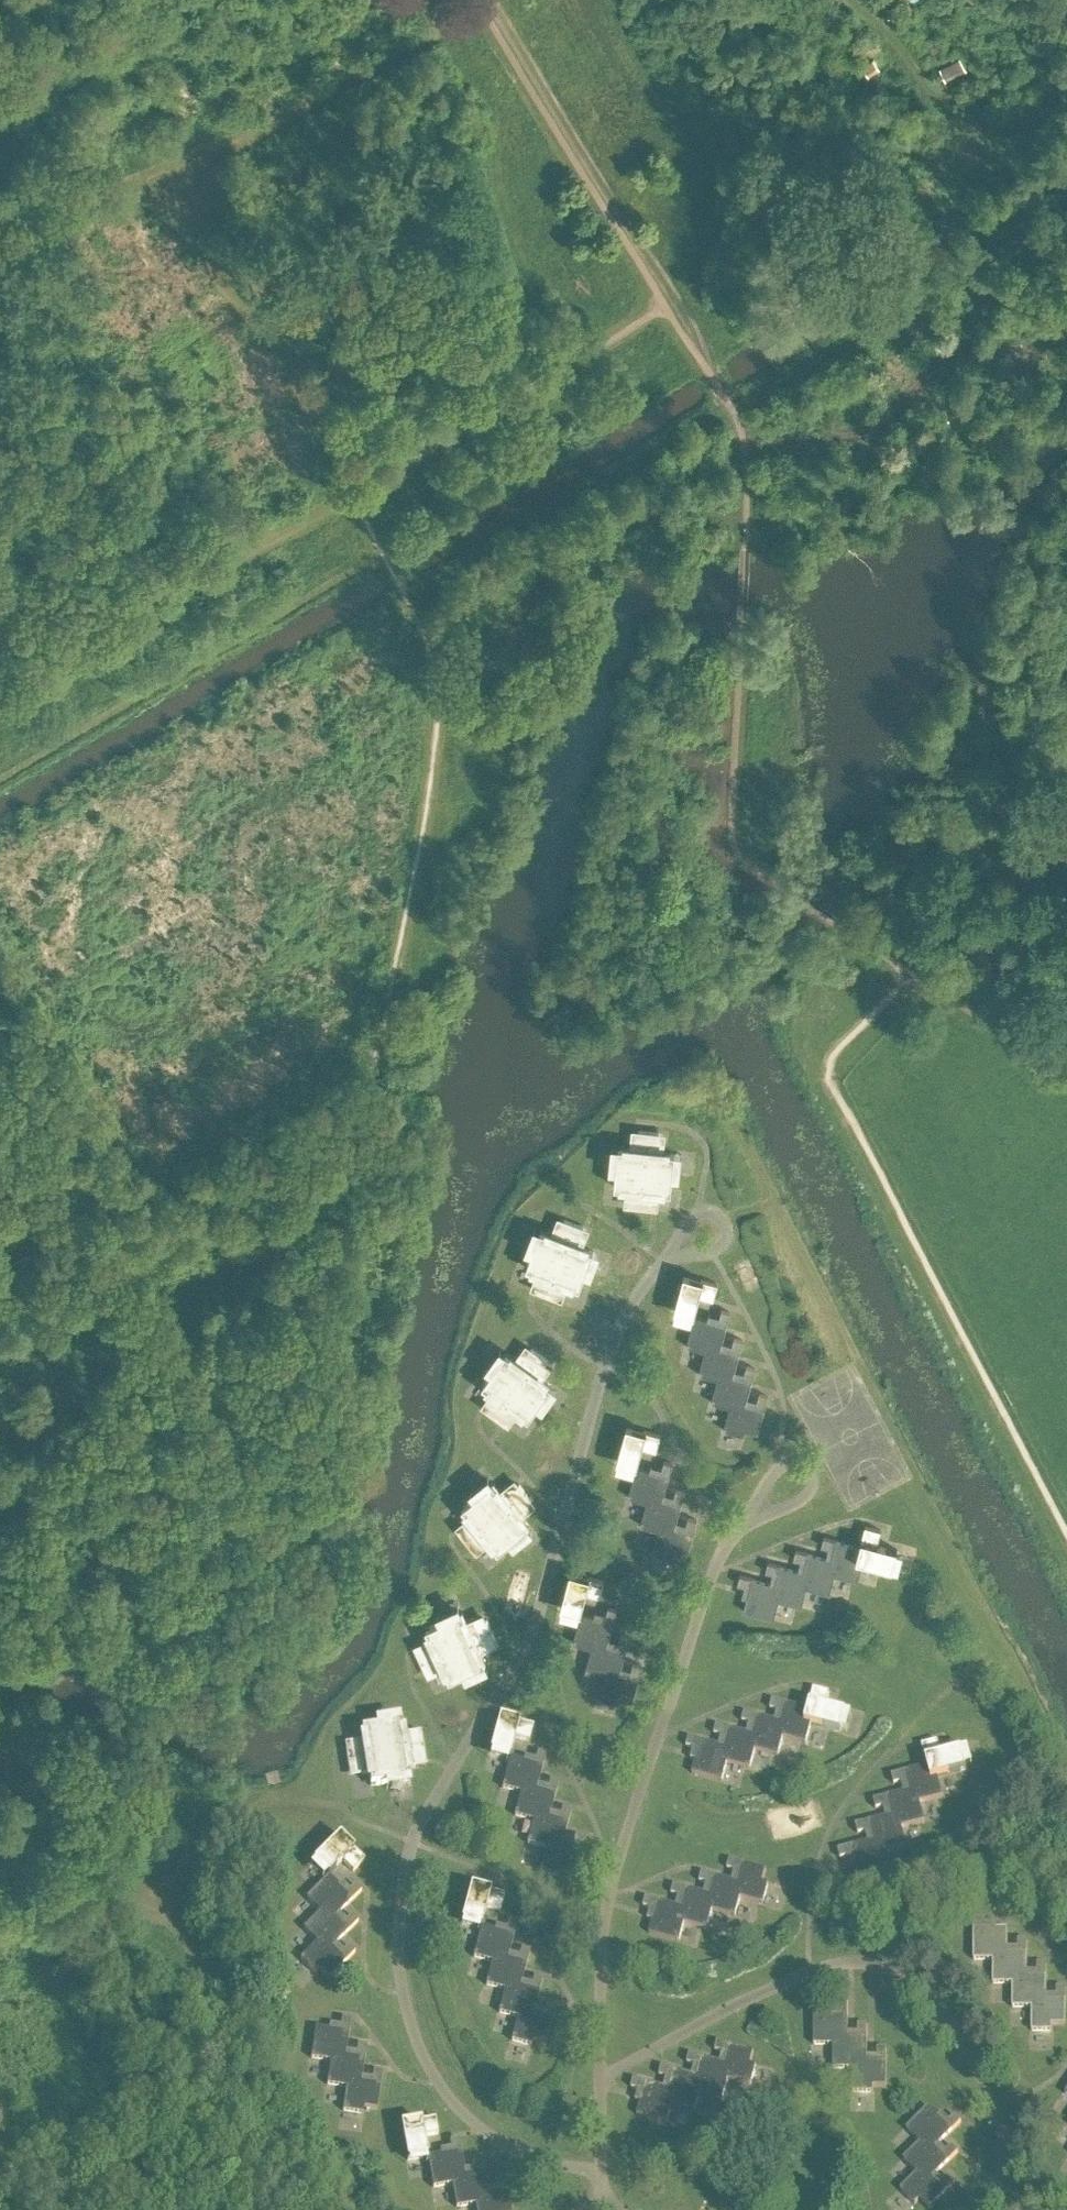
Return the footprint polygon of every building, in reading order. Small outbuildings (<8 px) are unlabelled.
[(645,1168),(649,1130),(639,1129),(638,1140),(631,1139),(630,1147),(619,1146),(617,1165),(645,1168)] [(659,1131),(649,1130),(645,1168),(673,1171),(675,1151),(664,1150),(665,1143),(658,1142),(659,1131)] [(641,1207),(645,1168),(617,1165),(615,1185),(626,1186),(625,1194),(632,1195),(631,1206),(641,1207)] [(671,1191),(673,1171),(645,1168),(641,1207),(651,1208),(653,1197),(660,1198),(660,1190),(671,1191)] [(560,1258),(574,1222),(564,1218),(561,1228),(554,1225),(551,1233),(541,1229),(534,1247),(560,1258)] [(584,1225),(574,1222),(560,1258),(587,1268),(594,1249),(583,1245),(586,1238),(580,1235),(584,1225)] [(546,1294),(560,1258),(534,1247),(527,1266),(537,1270),(534,1277),(541,1280),(537,1290),(546,1294)] [(579,1286),(587,1268),(560,1258),(546,1294),(556,1297),(560,1287),(566,1290),(569,1282),(579,1286)] [(675,1309),(695,1314),(700,1294),(714,1298),(718,1282),(685,1273),(675,1309)] [(719,1320),(695,1314),(687,1344),(705,1350),(707,1342),(722,1346),(731,1311),(722,1308),(719,1320)] [(731,1348),(722,1346),(707,1342),(705,1350),(699,1372),(718,1377),(720,1370),(734,1374),(743,1339),(735,1336),(731,1348)] [(518,1384),(540,1353),(532,1347),(526,1356),(520,1351),(515,1358),(506,1351),(495,1367),(518,1384)] [(549,1359),(540,1353),(518,1384),(540,1401),(552,1385),(543,1378),(548,1372),(542,1368),(549,1359)] [(744,1376),(734,1374),(720,1370),(718,1377),(712,1400),(730,1405),(732,1398),(746,1402),(756,1367),(747,1364),(744,1376)] [(518,1384),(495,1367),(483,1383),(492,1390),(487,1396),(493,1400),(486,1409),(495,1415),(518,1384)] [(540,1401),(518,1384),(495,1415),(503,1421),(510,1412),(515,1417),(520,1410),(529,1417),(540,1401)] [(758,1431),(765,1407),(768,1395),(759,1392),(756,1404),(746,1402),(732,1398),(730,1405),(724,1428),(744,1433),(745,1427),(758,1431)] [(617,1460),(637,1466),(637,1465),(642,1445),(656,1449),(660,1434),(627,1425),(617,1460)] [(637,1465),(637,1466),(629,1495),(647,1501),(649,1493),(663,1497),(673,1462),(664,1460),(661,1472),(637,1465)] [(496,1515),(526,1491),(520,1483),(511,1490),(507,1484),(501,1489),(494,1481),(478,1493),(496,1515)] [(673,1500),(663,1497),(649,1493),(647,1501),(641,1523),(659,1529),(661,1521),(675,1525),(685,1490),(676,1488),(673,1500)] [(533,1499),(526,1491),(496,1515),(514,1537),(529,1525),(523,1516),(529,1511),(524,1506),(533,1499)] [(496,1515),(478,1493),(463,1505),(470,1514),(464,1519),(468,1524),(460,1531),(466,1539),(496,1515)] [(514,1537),(496,1515),(466,1539),(473,1547),(481,1540),(486,1546),(492,1541),(498,1550),(514,1537)] [(685,1528),(675,1525),(661,1521),(659,1529),(653,1551),(673,1557),(674,1551),(687,1555),(697,1518),(688,1516),(685,1528)] [(865,1524),(860,1545),(861,1545),(857,1558),(863,1560),(892,1568),(898,1548),(878,1543),(881,1528),(865,1524)] [(825,1536),(822,1545),(834,1548),(831,1558),(828,1571),(835,1573),(858,1580),(863,1560),(857,1558),(861,1545),(860,1545),(825,1536)] [(828,1571),(831,1558),(796,1548),(794,1557),(806,1560),(803,1570),(800,1584),(807,1586),(830,1592),(835,1573),(828,1571)] [(800,1584),(803,1570),(768,1561),(766,1570),(778,1573),(775,1583),(772,1597),(779,1599),(802,1605),(807,1586),(800,1584)] [(561,1606),(581,1612),(586,1591),(600,1595),(604,1580),(570,1571),(561,1606)] [(774,1617),(779,1599),(772,1597),(775,1583),(740,1573),(738,1582),(750,1586),(744,1609),(774,1617)] [(605,1617),(581,1612),(573,1641),(592,1646),(594,1639),(608,1643),(617,1608),(608,1605),(605,1617)] [(462,1610),(444,1618),(456,1644),(491,1627),(487,1618),(477,1623),(474,1616),(467,1620),(462,1610)] [(456,1644),(444,1618),(426,1626),(431,1636),(424,1640),(427,1646),(417,1650),(421,1660),(456,1644)] [(496,1637),(491,1627),(456,1644),(468,1669),(486,1661),(482,1651),(489,1648),(486,1641),(496,1637)] [(618,1645),(608,1643),(594,1639),(592,1646),(586,1669),(605,1674),(607,1667),(621,1671),(630,1636),(621,1633),(618,1645)] [(468,1669),(456,1644),(421,1660),(426,1669),(435,1665),(438,1671),(445,1668),(450,1678),(468,1669)] [(630,1673),(621,1671),(607,1667),(605,1674),(598,1697),(618,1703),(620,1697),(633,1700),(642,1664),(634,1661),(630,1673)] [(813,1691),(808,1712),(809,1712),(805,1725),(812,1727),(840,1734),(846,1715),(826,1709),(830,1695),(813,1691)] [(771,1712),(782,1715),(780,1724),(776,1739),(783,1741),(806,1747),(812,1727),(805,1725),(809,1712),(808,1712),(785,1706),(773,1703),(771,1712)] [(783,1741),(776,1739),(780,1724),(745,1715),(742,1724),(754,1727),(752,1737),(748,1751),(755,1753),(778,1759),(783,1741)] [(498,1720),(489,1756),(509,1761),(514,1741),(528,1745),(532,1729),(498,1720)] [(385,1758),(423,1752),(421,1742),(411,1743),(410,1736),(402,1738),(400,1727),(380,1730),(385,1758)] [(755,1753),(748,1751),(752,1737),(717,1728),(714,1737),(726,1740),(724,1750),(720,1764),(728,1766),(750,1772),(755,1753)] [(385,1758),(380,1730),(361,1733),(363,1744),(355,1745),(356,1752),(345,1754),(347,1764),(385,1758)] [(728,1766),(720,1764),(724,1750),(689,1741),(686,1749),(699,1753),(692,1776),(723,1784),(728,1766)] [(938,1744),(921,1748),(927,1769),(928,1769),(931,1781),(937,1780),(966,1772),(961,1753),(941,1758),(938,1744)] [(423,1752),(385,1758),(389,1786),(409,1782),(407,1772),(415,1770),(414,1764),(425,1762),(423,1752)] [(509,1761),(501,1791),(520,1796),(522,1788),(536,1792),(545,1757),(536,1755),(533,1767),(509,1761)] [(389,1786),(385,1758),(347,1764),(349,1774),(359,1772),(360,1779),(368,1778),(370,1789),(389,1786)] [(927,1769),(892,1778),(895,1787),(906,1784),(909,1794),(912,1808),(920,1806),(943,1800),(937,1780),(931,1781),(928,1769),(927,1769)] [(522,1788),(520,1796),(514,1819),(533,1824),(535,1816),(548,1820),(558,1785),(549,1783),(546,1795),(536,1792),(522,1788)] [(920,1806),(912,1808),(909,1794),(874,1803),(876,1812),(888,1809),(891,1819),(894,1833),(902,1831),(925,1825),(920,1806)] [(558,1823),(548,1820),(535,1816),(533,1824),(527,1847),(545,1852),(547,1844),(561,1848),(570,1813),(561,1811),(558,1823)] [(891,1819),(856,1828),(858,1837),(870,1834),(873,1843),(876,1857),(884,1855),(907,1849),(902,1831),(894,1833),(891,1819)] [(313,1864),(328,1879),(342,1864),(352,1874),(363,1863),(339,1838),(313,1864)] [(571,1850),(561,1848),(547,1844),(545,1852),(539,1874),(559,1880),(561,1874),(573,1877),(583,1841),(574,1838),(571,1850)] [(884,1855),(876,1857),(873,1843),(838,1853),(840,1862),(852,1858),(859,1882),(889,1874),(884,1855)] [(763,1885),(766,1873),(730,1863),(727,1872),(739,1875),(737,1885),(733,1899),(740,1901),(763,1907),(769,1887),(763,1885)] [(737,1885),(702,1876),(699,1885),(711,1888),(709,1898),(705,1911),(712,1913),(735,1920),(740,1901),(733,1899),(737,1885)] [(328,1879),(306,1901),(319,1915),(325,1909),(335,1919),(361,1894),(354,1887),(345,1896),(328,1879)] [(709,1898),(674,1888),(671,1897),(683,1900),(681,1910),(677,1924),(684,1926),(707,1932),(712,1913),(705,1911),(709,1898)] [(470,1889),(460,1925),(481,1930),(481,1929),(485,1910),(499,1914),(503,1898),(470,1889)] [(646,1901),(644,1910),(656,1913),(649,1937),(679,1945),(684,1926),(677,1924),(681,1910),(646,1901)] [(325,1909),(319,1915),(303,1932),(316,1945),(322,1940),(332,1950),(358,1924),(351,1918),(342,1927),(335,1919),(325,1909)] [(974,1963),(993,1963),(993,1955),(1007,1955),(1007,1932),(987,1932),(987,1923),(974,1923),(974,1963)] [(481,1929),(481,1930),(473,1960),(491,1965),(493,1957),(507,1961),(517,1926),(508,1924),(505,1936),(481,1929)] [(339,1957),(332,1950),(322,1940),(316,1945),(300,1962),(314,1977),(319,1972),(328,1981),(355,1955),(348,1948),(339,1957)] [(1018,1955),(1007,1955),(993,1955),(993,1963),(993,1987),(1012,1987),(1012,1979),(1027,1979),(1027,1943),(1018,1943),(1018,1955)] [(517,1964),(507,1961),(493,1957),(491,1965),(485,1988),(504,1993),(506,1985),(520,1989),(529,1954),(520,1952),(517,1964)] [(1012,1979),(1012,1987),(1012,2010),(1032,2010),(1032,2003),(1046,2003),(1046,1966),(1037,1966),(1037,1979),(1027,1979),(1012,1979)] [(506,1985),(504,1993),(498,2016),(517,2021),(519,2013),(533,2017),(542,1982),(533,1980),(530,1992),(520,1989),(506,1985)] [(1056,2003),(1046,2003),(1032,2003),(1032,2010),(1032,2034),(1052,2034),(1052,2028),(1065,2028),(1065,1990),(1056,1990),(1056,2003)] [(838,2016),(814,2017),(814,2048),(833,2048),(833,2040),(848,2040),(848,2004),(838,2004),(838,2016)] [(519,2013),(517,2021),(511,2044),(531,2049),(532,2043),(545,2046),(555,2010),(546,2007),(543,2019),(533,2017),(519,2013)] [(315,2030),(311,2061),(330,2064),(331,2056),(345,2058),(350,2023),(341,2021),(339,2034),(315,2030)] [(858,2040),(848,2040),(833,2040),(833,2048),(833,2072),(852,2072),(852,2064),(867,2064),(867,2028),(858,2028),(858,2040)] [(727,2057),(725,2067),(721,2081),(728,2083),(751,2089),(756,2069),(750,2067),(754,2055),(717,2045),(715,2054),(727,2057)] [(355,2060),(345,2058),(331,2056),(330,2064),(326,2088),(346,2090),(347,2083),(361,2085),(366,2049),(357,2048),(355,2060)] [(877,2064),(867,2064),(852,2064),(852,2072),(852,2095),(873,2095),(873,2089),(886,2089),(886,2051),(877,2051),(877,2064)] [(728,2083),(721,2081),(725,2067),(690,2057),(688,2066),(700,2069),(697,2079),(694,2093),(700,2095),(723,2101),(728,2083)] [(694,2093),(697,2079),(663,2070),(660,2079),(672,2082),(670,2092),(666,2106),(672,2108),(695,2114),(700,2095),(694,2093)] [(371,2086),(361,2085),(347,2083),(346,2090),(342,2114),(363,2117),(364,2110),(377,2112),(382,2075),(373,2074),(371,2086)] [(633,2091),(645,2095),(639,2119),(667,2126),(672,2108),(666,2106),(670,2092),(635,2083),(633,2091)] [(906,2132),(920,2146),(925,2140),(936,2150),(961,2125),(955,2118),(946,2127),(928,2110),(906,2132)] [(400,2128),(406,2164),(427,2160),(423,2140),(437,2137),(434,2121),(400,2128)] [(925,2140),(920,2146),(903,2162),(917,2176),(922,2171),(932,2181),(958,2155),(952,2149),(943,2158),(936,2150),(925,2140)] [(427,2160),(432,2191),(451,2187),(450,2180),(464,2177),(458,2141),(449,2143),(451,2155),(427,2160)] [(464,2177),(450,2180),(451,2187),(455,2209),(459,2209),(475,2207),(473,2200),(488,2197),(481,2161),(472,2163),(474,2175),(464,2177)] [(917,2176),(900,2193),(915,2207),(919,2203),(926,2209),(931,2209),(955,2186),(949,2179),(940,2188),(932,2181),(922,2171),(917,2176)] [(475,2207),(475,2209),(509,2209),(504,2181),(495,2183),(498,2195),(488,2197),(473,2200),(475,2207)]
